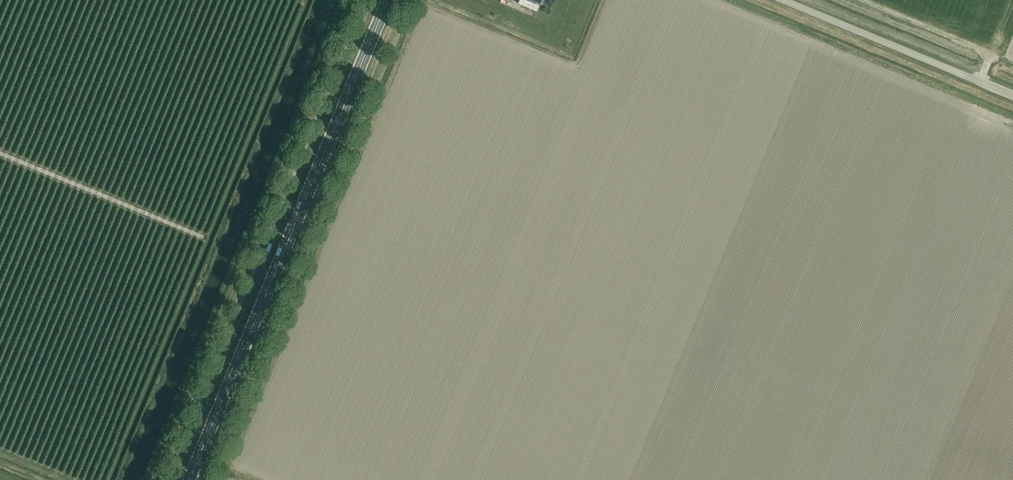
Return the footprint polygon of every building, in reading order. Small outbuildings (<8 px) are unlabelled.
[(539,4),(541,5),(543,0),(523,0),(520,5),(536,12),(539,4)]
